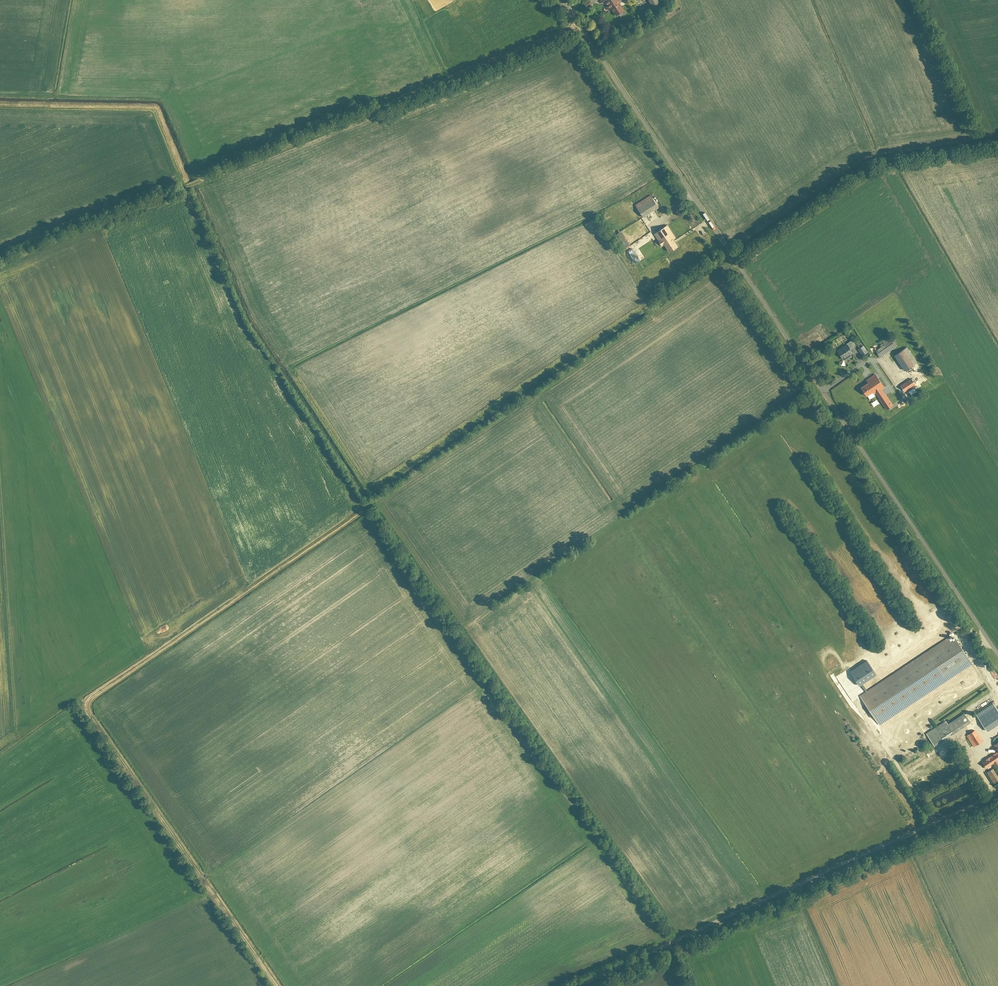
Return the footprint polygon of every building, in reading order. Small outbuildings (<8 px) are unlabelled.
[(610,14),(612,12),(616,17),(617,16),(619,19),(626,14),(620,5),(627,0),(629,4),(634,0),(601,0),(610,14)] [(652,10),(662,6),(659,0),(649,0),(652,10)] [(643,218),(659,208),(651,196),(635,206),(643,218)] [(665,246),(670,253),(680,247),(667,228),(656,235),(659,240),(640,253),(645,260),(665,246)] [(844,359),(854,352),(848,345),(838,352),(844,359)] [(858,350),(862,357),(868,352),(864,346),(858,350)] [(907,348),(895,356),(905,372),(917,363),(907,348)] [(882,390),(889,386),(880,373),(860,386),(868,397),(874,393),(886,410),(893,405),(882,390)] [(905,393),(916,385),(911,379),(901,387),(905,393)] [(972,666),(952,635),(859,695),(879,726),(972,666)] [(987,732),(997,725),(997,711),(993,703),(975,714),(987,732)] [(943,741),(970,723),(963,714),(948,724),(946,721),(935,729),(943,741)] [(973,747),(982,742),(975,731),(966,737),(973,747)] [(993,746),(997,752),(989,757),(981,762),(987,770),(994,765),(996,769),(997,768),(997,743),(993,746)]
